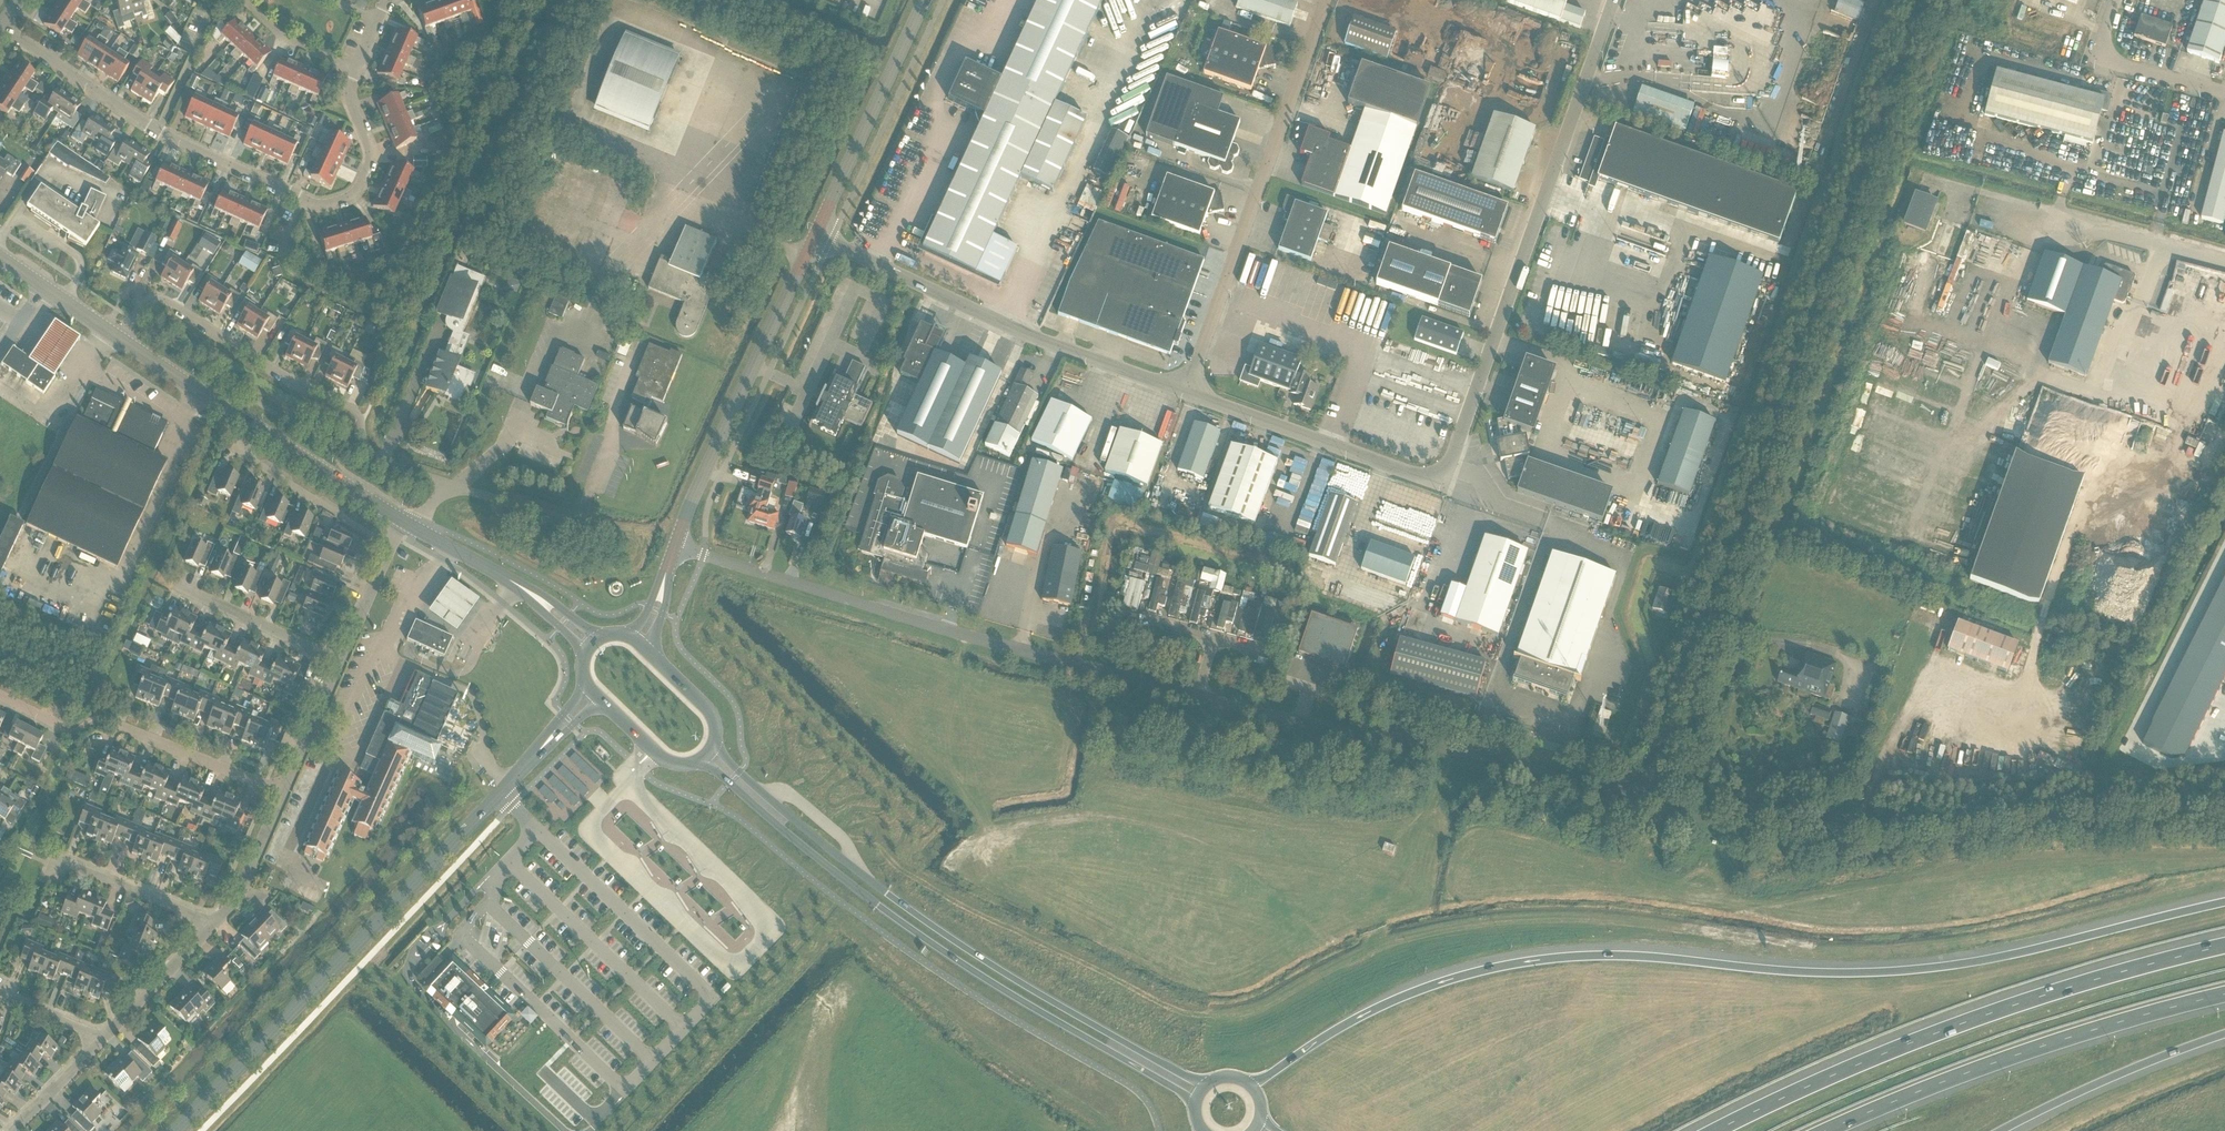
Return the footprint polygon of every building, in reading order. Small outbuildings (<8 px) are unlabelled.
[(57,4),(73,15),(77,9),(85,14),(88,10),(73,0),(60,0),(57,4)] [(88,10),(90,6),(83,0),(73,0),(88,10)] [(134,16),(129,0),(115,0),(119,11),(112,13),(118,29),(124,27),(123,23),(135,19),(134,16)] [(134,16),(141,13),(143,18),(147,17),(148,20),(154,17),(149,1),(143,3),(142,0),(129,0),(134,16)] [(440,0),(429,4),(436,24),(443,22),(446,29),(450,27),(440,0)] [(453,0),(440,0),(450,27),(454,26),(452,19),(459,16),(453,0)] [(459,16),(466,14),(468,21),(473,19),(466,0),(453,0),(459,16)] [(475,0),(475,1),(468,3),(476,26),(484,23),(475,0)] [(923,249),(975,274),(1000,285),(1017,248),(993,236),(1020,177),(1053,192),(1087,119),(1055,104),(1103,0),(1039,0),(1002,79),(966,62),(948,99),(985,116),(923,249)] [(1297,5),(1284,0),(1239,0),(1236,8),(1290,26),(1297,5)] [(1580,29),(1585,14),(1565,7),(1568,0),(1500,0),(1580,29)] [(1839,14),(1858,21),(1864,4),(1853,0),(1844,0),(1839,14)] [(2224,46),(2224,0),(2205,0),(2187,52),(2219,63),(2224,46)] [(57,4),(50,14),(74,30),(77,25),(69,20),(73,15),(57,4)] [(436,24),(429,4),(417,8),(427,36),(432,34),(429,27),(436,24)] [(1501,9),(1499,16),(1510,20),(1512,13),(1501,9)] [(995,32),(997,25),(988,23),(991,13),(981,10),(977,26),(995,32)] [(178,20),(170,12),(164,17),(172,26),(178,20)] [(71,34),(74,30),(50,14),(43,24),(60,35),(64,29),(71,34)] [(2137,37),(2144,40),(2165,47),(2172,26),(2140,15),(2133,36),(2137,37)] [(1387,59),(1396,32),(1354,17),(1345,44),(1387,59)] [(230,44),(244,28),(235,20),(227,28),(220,22),(216,26),(211,37),(219,44),(224,39),(230,44)] [(1224,21),(1220,32),(1227,35),(1231,23),(1224,21)] [(164,31),(175,43),(181,38),(169,25),(164,31)] [(233,58),(253,36),(244,28),(230,44),(235,49),(230,55),(233,58)] [(397,29),(392,40),(412,49),(414,43),(421,46),(423,41),(397,29)] [(1258,69),(1276,66),(1272,47),(1265,48),(1227,35),(1220,32),(1218,31),(1204,73),(1251,90),(1258,69)] [(1568,42),(1570,36),(1562,33),(1560,39),(1568,42)] [(77,56),(87,62),(103,38),(99,36),(94,44),(88,40),(77,56)] [(248,60),(262,44),(253,36),(233,58),(237,61),(242,55),(248,60)] [(466,37),(455,41),(458,49),(469,45),(466,37)] [(87,62),(97,69),(108,53),(102,49),(108,41),(103,38),(87,62)] [(173,44),(167,38),(162,44),(168,50),(173,44)] [(597,106),(650,128),(678,60),(625,38),(597,106)] [(133,43),(127,39),(123,45),(129,49),(133,43)] [(392,40),(387,52),(420,66),(421,62),(408,56),(412,49),(392,40)] [(271,53),(262,44),(248,60),(253,65),(248,71),(252,74),(271,53)] [(143,50),(135,45),(128,54),(137,60),(143,50)] [(97,69),(108,76),(123,52),(119,49),(114,57),(108,53),(97,69)] [(1710,76),(1724,77),(1724,50),(1711,49),(1710,76)] [(123,52),(108,76),(118,82),(128,66),(122,62),(128,55),(123,52)] [(387,52),(382,63),(402,72),(405,65),(418,70),(420,66),(387,52)] [(284,82),(292,62),(281,57),(269,84),(274,86),(277,79),(284,82)] [(994,69),(997,64),(984,59),(982,63),(994,69)] [(130,91),(141,97),(154,78),(148,74),(152,67),(142,60),(132,75),(138,79),(130,91)] [(292,94),(304,67),(292,62),(284,82),(291,85),(288,92),(292,94)] [(11,73),(35,89),(38,85),(30,80),(34,74),(18,63),(11,73)] [(399,78),(402,72),(382,63),(377,74),(404,86),(406,81),(399,78)] [(1311,157),(1301,185),(1386,215),(1430,89),(1362,65),(1348,104),(1365,109),(1351,150),(1327,141),(1328,138),(1309,131),(1306,142),(1309,149),(1307,155),(1311,157)] [(306,92),(315,72),(304,67),(292,94),(296,96),(299,89),(306,92)] [(1995,71),(1984,115),(2092,144),(2101,111),(2107,112),(2111,95),(2083,88),(2082,94),(1995,71)] [(326,77),(315,72),(306,92),(313,95),(310,102),(314,104),(326,77)] [(11,73),(4,83),(20,94),(24,88),(32,94),(35,89),(11,73)] [(159,81),(154,78),(141,97),(151,104),(159,92),(165,96),(174,82),(164,75),(159,81)] [(200,80),(193,77),(188,88),(195,91),(200,80)] [(1166,77),(1146,135),(1174,145),(1174,146),(1209,158),(1207,163),(1210,168),(1215,170),(1219,167),(1222,172),(1227,174),(1232,172),(1233,167),(1231,162),(1233,158),(1237,155),(1239,150),(1237,146),(1232,144),(1240,122),(1218,114),(1223,98),(1166,77)] [(261,81),(254,78),(249,90),(256,93),(261,81)] [(49,84),(44,80),(39,86),(45,90),(49,84)] [(0,90),(0,95),(21,109),(25,105),(17,100),(20,94),(4,83),(0,90)] [(269,91),(262,88),(256,100),(263,103),(269,91)] [(51,109),(58,114),(69,97),(58,90),(51,99),(45,96),(34,114),(44,121),(51,109)] [(1330,105),(1333,98),(1312,90),(1308,102),(1324,107),(1326,104),(1330,105)] [(185,117),(196,122),(205,102),(198,99),(201,93),(197,91),(185,117)] [(1692,110),(1640,92),(1633,113),(1685,131),(1692,110)] [(382,115),(402,107),(399,100),(406,97),(404,93),(377,104),(382,115)] [(21,109),(0,95),(0,110),(7,114),(11,108),(19,114),(21,109)] [(81,116),(75,112),(81,104),(69,97),(58,114),(55,118),(72,129),(81,116)] [(196,122),(207,127),(219,101),(215,99),(212,106),(205,102),(196,122)] [(207,127),(218,132),(227,113),(220,109),(223,103),(219,101),(207,127)] [(265,108),(255,104),(251,113),(261,118),(265,108)] [(2194,119),(2205,122),(2209,109),(2197,106),(2194,119)] [(402,107),(382,115),(386,126),(413,115),(412,111),(405,114),(402,107)] [(229,137),(241,111),(237,109),(234,116),(227,113),(218,132),(229,137)] [(2173,109),(2171,123),(2182,126),(2185,111),(2173,109)] [(326,114),(322,112),(316,123),(321,125),(326,114)] [(421,112),(413,115),(386,126),(391,138),(411,129),(408,122),(415,119),(422,116),(421,112)] [(1513,193),(1535,130),(1493,115),(1471,178),(1513,193)] [(2166,124),(2168,116),(2162,115),(2160,123),(2166,124)] [(86,137),(93,141),(104,123),(93,116),(86,127),(80,123),(71,138),(82,144),(86,137)] [(317,119),(311,117),(308,124),(313,127),(317,119)] [(243,144),(254,149),(263,129),(257,126),(260,120),(255,118),(243,144)] [(115,130),(104,123),(93,141),(99,145),(95,150),(106,157),(114,145),(108,141),(115,130)] [(1107,171),(1128,134),(1111,125),(1091,161),(1107,171)] [(2159,125),(2157,139),(2164,140),(2166,126),(2159,125)] [(254,149),(265,154),(278,128),(274,126),(270,133),(263,129),(254,149)] [(265,154),(276,159),(285,140),(278,136),(282,130),(278,128),(265,154)] [(1595,139),(1581,179),(1590,182),(1592,176),(1597,178),(1779,243),(1796,192),(1615,128),(1609,145),(1603,143),(1604,142),(1595,139)] [(411,129),(391,138),(396,149),(423,138),(421,133),(414,136),(411,129)] [(329,138),(325,144),(345,154),(350,142),(324,130),(322,135),(329,138)] [(2224,132),(2201,218),(2223,224),(2224,218),(2224,133),(2224,132)] [(292,143),(285,140),(276,159),(287,164),(300,138),(295,136),(292,143)] [(121,161),(127,165),(139,147),(128,140),(120,151),(115,148),(106,160),(117,167),(121,161)] [(110,178),(57,142),(48,155),(68,169),(69,168),(105,185),(110,178)] [(313,152),(340,165),(345,154),(325,144),(322,151),(315,148),(313,152)] [(946,155),(960,151),(958,144),(944,148),(946,155)] [(150,154),(139,147),(127,165),(133,169),(128,176),(139,183),(148,169),(143,165),(150,154)] [(315,167),(335,176),(340,165),(313,152),(312,156),(318,160),(315,167)] [(5,172),(12,177),(21,164),(7,155),(3,162),(0,160),(0,179),(5,172)] [(427,157),(413,157),(413,167),(427,167),(427,157)] [(1806,163),(1796,159),(1793,165),(1804,169),(1806,163)] [(388,173),(408,182),(411,176),(418,179),(420,174),(393,162),(388,173)] [(166,187),(175,168),(164,163),(152,189),(157,191),(160,184),(166,187)] [(335,176),(315,167),(312,173),(305,170),(303,175),(330,187),(335,176)] [(174,199),(186,173),(175,168),(166,187),(173,191),(170,197),(174,199)] [(189,198),(198,178),(186,173),(174,199),(178,201),(182,194),(189,198)] [(405,189),(408,182),(388,173),(383,184),(410,196),(411,192),(405,189)] [(1508,208),(1414,175),(1402,211),(1495,244),(1508,208)] [(153,178),(148,176),(144,185),(141,191),(146,194),(149,187),(153,178)] [(1207,214),(1224,211),(1221,192),(1213,193),(1167,177),(1152,218),(1199,235),(1207,214)] [(209,183),(198,178),(189,198),(195,201),(192,207),(196,209),(209,183)] [(410,196),(383,184),(378,196),(398,204),(401,197),(408,201),(410,196)] [(1083,184),(1077,199),(1089,204),(1095,188),(1083,184)] [(91,190),(91,191),(82,209),(82,208),(80,213),(75,209),(77,206),(48,186),(46,190),(41,186),(27,207),(32,210),(31,212),(60,232),(61,230),(63,231),(61,234),(65,237),(67,234),(69,236),(68,239),(83,247),(84,245),(86,247),(100,227),(94,223),(107,197),(91,190)] [(225,214),(234,195),(223,190),(211,216),(215,218),(218,211),(225,214)] [(1916,194),(1904,224),(1925,231),(1936,202),(1916,194)] [(233,226),(245,200),(234,195),(225,214),(232,218),(229,225),(233,226)] [(395,211),(398,204),(378,196),(373,207),(399,219),(401,214),(395,211)] [(1288,222),(1278,250),(1311,261),(1318,240),(1327,243),(1332,229),(1323,225),(1327,214),(1304,206),(1305,203),(1287,196),(1283,207),(1286,214),(1284,220),(1288,222)] [(7,197),(1,207),(6,209),(11,200),(7,197)] [(247,224),(256,205),(245,200),(233,226),(237,228),(240,221),(247,224)] [(267,210),(256,205),(247,224),(254,228),(250,234),(255,237),(267,210)] [(1967,224),(1970,212),(1963,210),(1960,222),(1967,224)] [(371,252),(384,248),(380,233),(371,236),(365,218),(353,222),(360,242),(367,240),(369,247),(371,252)] [(1377,236),(1381,224),(1363,219),(1359,230),(1377,236)] [(1393,219),(1391,228),(1400,230),(1403,221),(1393,219)] [(172,242),(181,224),(173,220),(164,238),(172,242)] [(220,224),(211,220),(208,227),(217,231),(220,224)] [(360,242),(353,222),(342,225),(350,253),(355,252),(352,245),(360,242)] [(1069,282),(1058,314),(1096,328),(1170,355),(1174,344),(1177,345),(1178,344),(1181,336),(1181,334),(1177,333),(1181,323),(1193,291),(1204,260),(1131,233),(1098,222),(1069,282)] [(350,253),(342,225),(330,229),(336,250),(344,247),(346,254),(350,253)] [(1061,226),(1059,232),(1073,237),(1075,231),(1061,226)] [(717,240),(686,227),(672,261),(662,257),(649,288),(686,303),(677,325),(677,327),(677,328),(678,330),(678,332),(679,334),(682,335),(685,337),(686,337),(688,337),(690,336),(691,336),(693,335),(695,332),(696,330),(709,298),(706,297),(714,278),(703,274),(717,240)] [(336,250),(330,229),(318,232),(327,260),(332,259),(330,252),(336,250)] [(148,255),(155,242),(157,238),(145,232),(136,249),(148,255)] [(198,245),(213,254),(220,243),(205,234),(198,245)] [(2214,243),(2212,250),(2224,254),(2224,246),(2214,243)] [(251,250),(257,252),(260,246),(254,244),(251,250)] [(126,279),(138,254),(123,247),(120,254),(111,249),(106,260),(116,265),(112,272),(126,279)] [(1382,266),(1476,299),(1482,281),(1388,248),(1382,266)] [(160,277),(171,283),(183,265),(176,261),(179,256),(169,250),(161,264),(166,267),(160,277)] [(2064,315),(2082,267),(2044,254),(2026,301),(2064,315)] [(254,272),(260,262),(252,257),(246,267),(254,272)] [(1709,258),(1671,364),(1725,383),(1763,277),(1709,258)] [(189,269),(183,265),(171,283),(182,290),(188,281),(193,284),(202,271),(192,264),(189,269)] [(436,315),(437,315),(438,314),(447,318),(447,319),(446,323),(447,327),(449,330),(453,332),(443,355),(440,353),(425,388),(438,393),(439,391),(449,395),(448,399),(449,398),(453,400),(455,400),(457,400),(459,398),(460,396),(466,386),(470,388),(475,376),(457,368),(470,336),(462,333),(485,278),(457,266),(457,265),(436,315)] [(2104,266),(2101,274),(2093,293),(2113,301),(2122,304),(2124,303),(2128,294),(2126,292),(2125,291),(2127,285),(2130,286),(2132,285),(2135,277),(2134,275),(2106,265),(2104,266)] [(1469,317),(1476,299),(1382,266),(1376,284),(1469,317)] [(2086,377),(2113,301),(2093,293),(2101,274),(2083,268),(2048,363),(2086,377)] [(1317,280),(1315,271),(1305,273),(1306,282),(1317,280)] [(198,301),(209,308),(220,289),(214,285),(217,280),(207,274),(198,288),(204,291),(198,301)] [(227,293),(220,289),(209,308),(219,314),(225,305),(231,309),(240,295),(230,288),(227,293)] [(570,300),(556,294),(549,313),(562,319),(570,300)] [(236,325),(246,332),(258,313),(252,309),(255,304),(245,298),(236,312),(242,315),(236,325)] [(1641,311),(1646,312),(1649,300),(1643,299),(1641,311)] [(264,317),(258,313),(246,332),(257,338),(263,329),(269,333),(277,319),(268,312),(264,317)] [(1414,339),(1456,354),(1464,334),(1422,319),(1414,339)] [(1597,321),(1592,349),(1608,352),(1613,324),(1597,321)] [(1273,333),(1275,328),(1261,322),(1259,328),(1273,333)] [(45,338),(30,359),(55,376),(70,354),(80,340),(55,323),(45,338)] [(961,461),(1002,373),(971,359),(966,369),(936,355),(944,336),(935,331),(921,325),(903,362),(906,363),(900,375),(921,384),(899,432),(961,461)] [(296,362),(306,342),(299,339),(301,334),(291,329),(284,343),(290,346),(285,356),(296,362)] [(306,342),(296,362),(307,367),(312,357),(318,360),(326,344),(316,339),(312,346),(306,342)] [(614,352),(625,356),(629,345),(619,341),(614,352)] [(2152,356),(2152,344),(2136,343),(2135,355),(2152,356)] [(650,345),(637,377),(640,379),(632,399),(645,404),(641,413),(631,409),(623,429),(636,435),(656,449),(668,423),(645,414),(652,398),(663,402),(683,355),(671,351),(670,353),(650,345)] [(1292,388),(1297,373),(1302,360),(1260,345),(1251,368),(1245,366),(1239,382),(1258,388),(1261,381),(1290,392),(1292,388)] [(336,382),(346,362),(339,359),(342,352),(332,347),(324,363),(330,366),(325,376),(336,382)] [(43,393),(55,376),(30,359),(13,348),(1,365),(43,393)] [(1408,359),(1418,361),(1420,351),(1410,348),(1408,359)] [(587,410),(597,385),(578,378),(585,360),(561,350),(547,384),(548,384),(545,391),(538,389),(531,405),(549,412),(546,419),(568,428),(568,431),(569,425),(570,420),(573,414),(572,414),(571,415),(569,414),(573,404),(587,410)] [(2215,350),(2213,356),(2224,359),(2224,352),(2215,350)] [(1515,427),(1530,432),(1553,368),(1526,359),(1504,419),(1497,421),(1501,441),(1497,442),(1500,461),(1504,460),(1508,481),(1522,478),(1517,492),(1602,522),(1611,495),(1527,465),(1524,472),(1521,457),(1529,456),(1525,437),(1518,438),(1515,427)] [(346,362),(336,382),(347,387),(352,377),(358,380),(365,366),(355,361),(352,366),(346,362)] [(856,388),(865,368),(852,362),(843,382),(833,378),(826,392),(825,392),(819,407),(812,422),(822,427),(820,429),(835,436),(843,419),(861,427),(872,404),(854,396),(857,389),(856,388)] [(1009,457),(1038,397),(1025,390),(1032,375),(1021,370),(1014,385),(985,446),(1009,457)] [(1411,370),(1409,375),(1422,380),(1423,375),(1411,370)] [(1297,373),(1292,388),(1299,390),(1293,405),(1310,411),(1318,389),(1307,384),(1309,377),(1297,373)] [(81,421),(76,419),(26,525),(117,568),(167,461),(152,455),(167,424),(96,391),(91,400),(81,421)] [(1072,460),(1092,420),(1052,401),(1032,441),(1072,460)] [(1715,422),(1684,411),(1658,484),(1689,496),(1715,422)] [(1098,455),(1106,458),(1117,426),(1102,420),(1091,452),(1098,454),(1098,455)] [(2187,431),(2198,435),(2202,424),(2191,420),(2187,431)] [(2207,420),(2202,436),(2211,439),(2216,423),(2207,420)] [(1203,480),(1220,433),(1195,423),(1178,471),(1203,480)] [(1147,487),(1162,445),(1120,430),(1105,472),(1147,487)] [(1254,525),(1277,462),(1232,445),(1209,508),(1254,525)] [(1291,496),(1309,458),(1293,450),(1291,454),(1288,452),(1284,460),(1289,463),(1284,475),(1283,475),(1276,490),(1291,496)] [(1970,581),(2038,605),(2083,479),(2015,455),(1970,581)] [(1033,461),(1007,548),(1036,556),(1062,470),(1033,461)] [(855,504),(865,507),(878,467),(868,464),(855,504)] [(230,497),(238,477),(226,471),(225,474),(216,470),(207,492),(216,496),(218,492),(230,497)] [(904,487),(899,478),(888,475),(878,480),(874,493),(878,494),(863,542),(867,544),(865,552),(885,558),(881,570),(925,584),(929,573),(924,572),(929,556),(921,547),(924,536),(967,549),(983,497),(918,477),(910,502),(901,499),(904,487)] [(775,480),(762,476),(758,487),(771,492),(775,480)] [(793,499),(798,484),(789,482),(785,497),(793,499)] [(238,514),(240,510),(241,510),(243,505),(254,510),(263,490),(251,485),(250,488),(243,485),(234,507),(235,507),(233,512),(238,514)] [(749,521),(761,526),(772,492),(765,490),(761,500),(752,497),(749,509),(752,510),(749,521)] [(1678,506),(1682,495),(1670,491),(1667,502),(1678,506)] [(1357,504),(1331,494),(1309,556),(1335,566),(1357,504)] [(208,500),(200,497),(196,505),(203,509),(208,500)] [(776,499),(771,497),(761,526),(774,530),(779,514),(771,511),(774,503),(776,499)] [(279,524),(288,504),(276,499),(274,501),(268,499),(258,520),(266,524),(268,519),(279,524)] [(793,536),(794,537),(797,538),(798,538),(800,538),(806,521),(799,518),(804,506),(794,502),(789,516),(792,518),(787,533),(793,536)] [(1006,516),(990,511),(988,518),(1004,522),(1006,516)] [(313,518),(300,512),(299,515),(293,512),(283,534),(290,537),(292,533),(304,538),(313,518)] [(23,525),(10,519),(5,529),(0,527),(0,574),(23,525)] [(320,545),(324,547),(340,554),(343,548),(347,550),(353,538),(332,529),(332,531),(328,529),(326,530),(320,545)] [(321,535),(314,533),(311,540),(318,543),(321,535)] [(1451,585),(1440,616),(1497,635),(1526,550),(1484,536),(1466,590),(1451,585)] [(1301,554),(1306,542),(1294,537),(1289,549),(1301,554)] [(194,542),(185,562),(197,567),(198,565),(205,567),(214,545),(207,542),(205,547),(194,542)] [(1415,558),(1371,542),(1361,569),(1405,585),(1415,558)] [(345,556),(340,554),(324,547),(319,559),(310,555),(307,562),(334,573),(337,567),(339,568),(345,556)] [(1071,606),(1082,553),(1053,547),(1042,600),(1071,606)] [(284,557),(275,552),(266,571),(273,574),(279,561),(282,563),(284,557)] [(220,553),(211,573),(223,579),(224,576),(231,579),(240,557),(233,553),(231,558),(220,553)] [(1615,575),(1552,553),(1516,658),(1514,657),(1514,658),(1521,660),(1574,678),(1581,681),(1581,680),(1579,680),(1615,575)] [(1149,566),(1147,573),(1156,575),(1158,568),(1161,557),(1152,554),(1149,566)] [(244,568),(235,589),(247,594),(248,591),(255,594),(267,565),(260,562),(255,573),(244,568)] [(1147,573),(1149,566),(1137,563),(1135,569),(1147,573)] [(1170,572),(1158,568),(1156,575),(1168,578),(1170,572)] [(1130,569),(1128,578),(1140,581),(1142,572),(1130,569)] [(1204,569),(1200,581),(1211,584),(1209,590),(1221,593),(1222,592),(1223,586),(1226,575),(1204,569)] [(326,597),(331,599),(336,587),(333,586),(336,579),(314,570),(311,577),(316,579),(311,590),(326,597)] [(1085,583),(1093,584),(1093,574),(1085,573),(1085,583)] [(1191,577),(1179,574),(1177,581),(1189,584),(1191,577)] [(1148,610),(1155,612),(1157,604),(1164,606),(1166,597),(1164,596),(1166,591),(1161,589),(1164,579),(1156,577),(1148,610)] [(1124,581),(1121,590),(1126,592),(1122,605),(1138,610),(1145,583),(1129,579),(1125,578),(1124,581)] [(281,584),(269,580),(261,600),(273,605),(274,602),(280,605),(290,583),(283,580),(281,584)] [(2142,744),(2171,758),(2186,756),(2224,679),(2224,581),(2142,744)] [(440,598),(429,613),(457,633),(467,619),(480,602),(452,582),(440,598)] [(1178,611),(1185,613),(1193,587),(1177,583),(1167,615),(1176,618),(1178,611)] [(1223,586),(1222,592),(1232,595),(1233,594),(1234,590),(1234,589),(1223,586)] [(1667,613),(1674,592),(1660,587),(1653,608),(1667,613)] [(326,597),(311,590),(306,588),(303,595),(308,597),(303,608),(323,617),(328,605),(323,603),(326,597)] [(1189,621),(1197,624),(1199,616),(1205,617),(1206,611),(1207,611),(1212,593),(1198,589),(1189,621)] [(1256,594),(1244,591),(1242,598),(1254,601),(1256,594)] [(380,627),(388,630),(404,597),(396,593),(380,627)] [(1089,610),(1092,598),(1082,596),(1080,608),(1089,610)] [(1277,600),(1265,597),(1263,603),(1275,607),(1277,600)] [(1216,627),(1224,629),(1226,621),(1232,623),(1238,602),(1231,600),(1230,603),(1223,601),(1216,627)] [(1262,603),(1254,601),(1252,609),(1244,607),(1238,630),(1245,632),(1245,634),(1253,636),(1262,603)] [(175,634),(185,613),(174,608),(169,619),(163,616),(156,631),(167,637),(169,631),(175,634)] [(1275,611),(1267,609),(1259,638),(1267,640),(1275,611)] [(190,648),(198,632),(192,629),(197,619),(185,613),(175,634),(181,637),(179,642),(190,648)] [(1321,662),(1335,622),(1312,614),(1298,653),(1312,658),(1312,659),(1321,662)] [(444,657),(452,638),(415,621),(406,640),(410,642),(422,647),(420,651),(428,654),(430,651),(444,657)] [(2018,644),(1957,621),(1947,650),(2007,673),(2018,644)] [(1358,630),(1335,622),(1321,662),(1331,665),(1331,664),(1345,669),(1358,630)] [(204,648),(210,651),(220,630),(209,624),(204,635),(198,632),(190,648),(201,653),(204,648)] [(213,659),(225,664),(232,649),(226,646),(231,635),(220,630),(210,651),(216,654),(213,659)] [(1486,662),(1400,639),(1390,676),(1476,699),(1486,662)] [(238,664),(244,667),(254,646),(243,641),(238,651),(232,649),(225,664),(236,669),(238,664)] [(248,675),(259,680),(267,665),(261,662),(266,651),(254,646),(244,667),(250,670),(248,675)] [(1782,669),(1777,683),(1825,699),(1837,663),(1807,653),(1800,675),(1782,669)] [(273,680),(279,683),(289,662),(278,657),(273,668),(267,665),(259,680),(270,686),(273,680)] [(1574,678),(1521,660),(1514,679),(1513,679),(1513,681),(1537,690),(1542,692),(1567,700),(1567,698),(1574,678)] [(300,668),(289,662),(279,683),(285,686),(282,691),(294,697),(301,681),(295,678),(300,668)] [(147,702),(160,669),(152,665),(149,672),(140,668),(133,684),(140,686),(135,698),(147,702)] [(2106,677),(2108,668),(2095,665),(2093,673),(2106,677)] [(163,696),(169,698),(175,682),(166,679),(168,672),(160,669),(147,702),(158,707),(163,696)] [(339,775),(306,848),(324,857),(351,798),(365,805),(356,825),(357,826),(353,835),(365,840),(369,831),(376,834),(411,755),(433,765),(441,747),(435,745),(458,694),(430,682),(431,680),(417,674),(403,707),(394,703),(388,714),(385,713),(360,769),(375,776),(365,797),(362,796),(364,792),(359,790),(358,794),(353,792),(358,783),(339,775)] [(171,712),(182,717),(191,695),(185,692),(187,687),(175,682),(169,698),(175,701),(171,712)] [(198,710),(204,713),(211,697),(199,692),(197,697),(191,695),(182,717),(194,721),(198,710)] [(206,726),(217,731),(226,709),(221,707),(223,702),(211,697),(204,713),(210,715),(206,726)] [(1849,718),(1814,706),(1811,715),(1828,721),(1827,725),(1831,726),(1827,739),(1840,743),(1849,718)] [(233,724),(240,727),(246,711),(236,707),(234,712),(226,709),(217,731),(229,736),(233,724)] [(1598,716),(1609,720),(1611,714),(1601,710),(1598,716)] [(241,741),(253,745),(262,723),(255,721),(257,716),(246,711),(240,727),(246,729),(241,741)] [(275,741),(282,725),(270,721),(268,726),(262,723),(253,745),(264,750),(269,739),(275,741)] [(17,754),(30,730),(17,723),(9,738),(18,743),(13,752),(10,756),(14,758),(17,754)] [(1863,723),(1857,742),(1866,745),(1872,726),(1863,723)] [(30,730),(17,754),(21,756),(26,747),(34,751),(31,758),(39,763),(46,749),(38,745),(43,736),(30,730)] [(452,744),(454,736),(446,735),(445,742),(452,744)] [(108,773),(114,776),(123,754),(112,749),(107,760),(101,758),(94,774),(106,778),(108,773)] [(118,783),(130,788),(136,772),(130,769),(135,758),(123,754),(114,776),(121,778),(118,783)] [(143,787),(150,790),(159,768),(147,763),(143,774),(136,772),(130,788),(141,793),(143,787)] [(154,798),(165,802),(172,786),(166,784),(170,773),(159,768),(150,790),(156,792),(154,798)] [(75,775),(68,773),(66,779),(87,787),(90,779),(76,773),(75,775)] [(618,780),(632,788),(635,782),(621,774),(618,780)] [(179,802),(185,804),(194,782),(183,778),(178,789),(172,786),(165,802),(177,807),(179,802)] [(189,812),(201,817),(207,801),(201,798),(206,787),(194,782),(185,804),(191,807),(189,812)] [(7,789),(0,800),(0,818),(4,821),(9,814),(16,818),(24,806),(17,801),(14,806),(6,800),(11,792),(7,789)] [(214,816),(221,818),(229,797),(218,792),(213,803),(207,801),(201,817),(212,821),(214,816)] [(229,797),(221,818),(227,821),(225,826),(236,831),(243,815),(236,812),(241,801),(229,797)] [(98,839),(106,820),(99,817),(101,812),(85,805),(79,822),(89,826),(86,834),(98,839)] [(114,837),(124,841),(131,824),(116,818),(114,823),(106,820),(98,839),(111,844),(114,837)] [(132,853),(144,858),(152,838),(145,835),(147,830),(131,824),(124,841),(135,845),(132,853)] [(281,848),(287,832),(280,830),(274,846),(281,848)] [(160,855),(170,859),(177,843),(161,836),(159,841),(152,838),(144,858),(157,863),(160,855)] [(177,871),(190,876),(198,857),(190,854),(192,849),(177,843),(170,859),(180,864),(177,871)] [(1395,847),(1385,844),(1383,850),(1393,854),(1395,847)] [(205,874),(216,878),(223,861),(207,855),(205,860),(198,857),(190,876),(202,881),(205,874)] [(86,917),(94,897),(81,892),(78,900),(68,896),(61,912),(77,919),(79,914),(86,917)] [(106,902),(94,897),(86,917),(93,920),(91,925),(107,931),(114,915),(103,910),(106,902)] [(250,923),(268,940),(278,930),(281,932),(286,926),(271,911),(265,916),(261,912),(250,923)] [(57,921),(39,914),(36,923),(53,930),(57,921)] [(135,933),(132,940),(152,948),(157,935),(149,932),(153,922),(137,915),(130,931),(135,933)] [(268,940),(250,923),(240,935),(244,939),(239,944),(254,959),(260,953),(257,951),(268,940)] [(147,960),(152,948),(132,940),(129,947),(125,945),(118,961),(135,967),(139,957),(147,960)] [(28,970),(40,975),(49,955),(41,952),(43,948),(27,941),(21,958),(31,962),(28,970)] [(56,973),(66,977),(73,960),(58,954),(56,958),(49,955),(40,975),(53,980),(56,973)] [(220,955),(202,973),(221,991),(230,982),(221,973),(230,964),(220,955)] [(448,966),(438,956),(420,975),(430,985),(427,988),(486,1043),(511,1016),(486,992),(488,990),(486,989),(476,979),(474,981),(453,961),(448,966)] [(73,989),(86,994),(94,974),(87,971),(89,967),(73,960),(66,977),(76,981),(73,989)] [(1378,960),(1375,968),(1387,972),(1390,963),(1378,960)] [(86,994),(99,999),(102,991),(112,996),(119,979),(103,973),(101,977),(94,974),(86,994)] [(186,1023),(194,1014),(197,1016),(202,1010),(206,1013),(215,1004),(198,987),(192,993),(187,988),(169,1007),(186,1023)] [(529,1023),(537,1015),(527,1004),(518,1012),(529,1023)] [(165,1031),(155,1021),(137,1040),(141,1044),(136,1050),(153,1067),(159,1060),(156,1057),(165,1048),(156,1039),(165,1031)] [(22,1054),(38,1064),(44,1055),(50,1059),(58,1047),(40,1036),(36,1043),(31,1040),(26,1048),(19,1044),(16,1050),(22,1054)] [(13,1047),(15,1041),(4,1037),(2,1043),(13,1047)] [(585,1130),(592,1130),(612,1110),(545,1048),(522,1073),(585,1130)] [(152,1072),(131,1052),(125,1058),(122,1055),(104,1074),(120,1089),(129,1080),(132,1083),(137,1077),(143,1082),(152,1072)] [(38,1064),(22,1054),(18,1061),(13,1058),(4,1072),(20,1082),(26,1072),(33,1077),(40,1065),(38,1064)] [(20,1082),(4,1072),(0,1079),(0,1098),(2,1100),(8,1090),(15,1095),(22,1083),(20,1082)] [(90,1088),(72,1107),(77,1111),(71,1117),(85,1130),(91,1130),(94,1127),(91,1124),(100,1115),(91,1106),(100,1097),(90,1088)] [(106,1104),(112,1100),(104,1090),(98,1094),(106,1104)] [(57,1122),(48,1130),(79,1130),(68,1120),(62,1126),(57,1122)]
